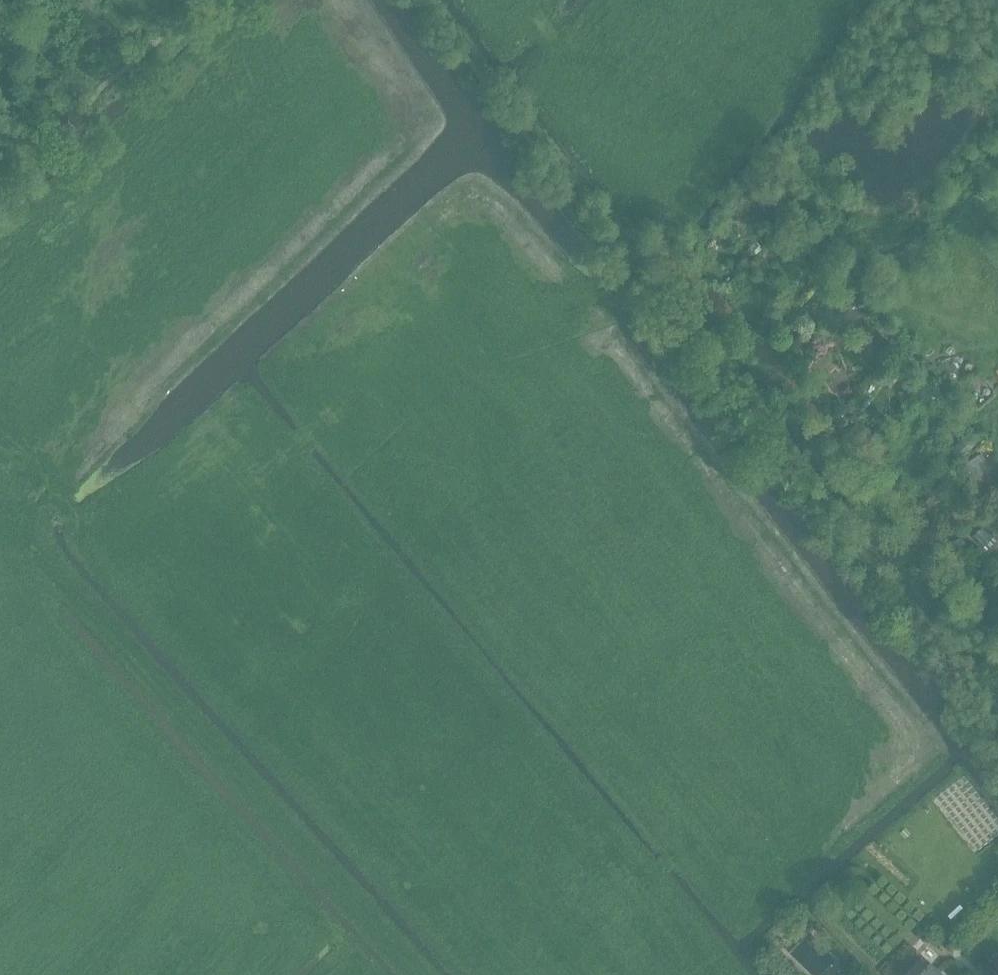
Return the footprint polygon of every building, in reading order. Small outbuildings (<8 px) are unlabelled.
[(924,385),(915,395),(923,403),(932,392),(924,385)]
